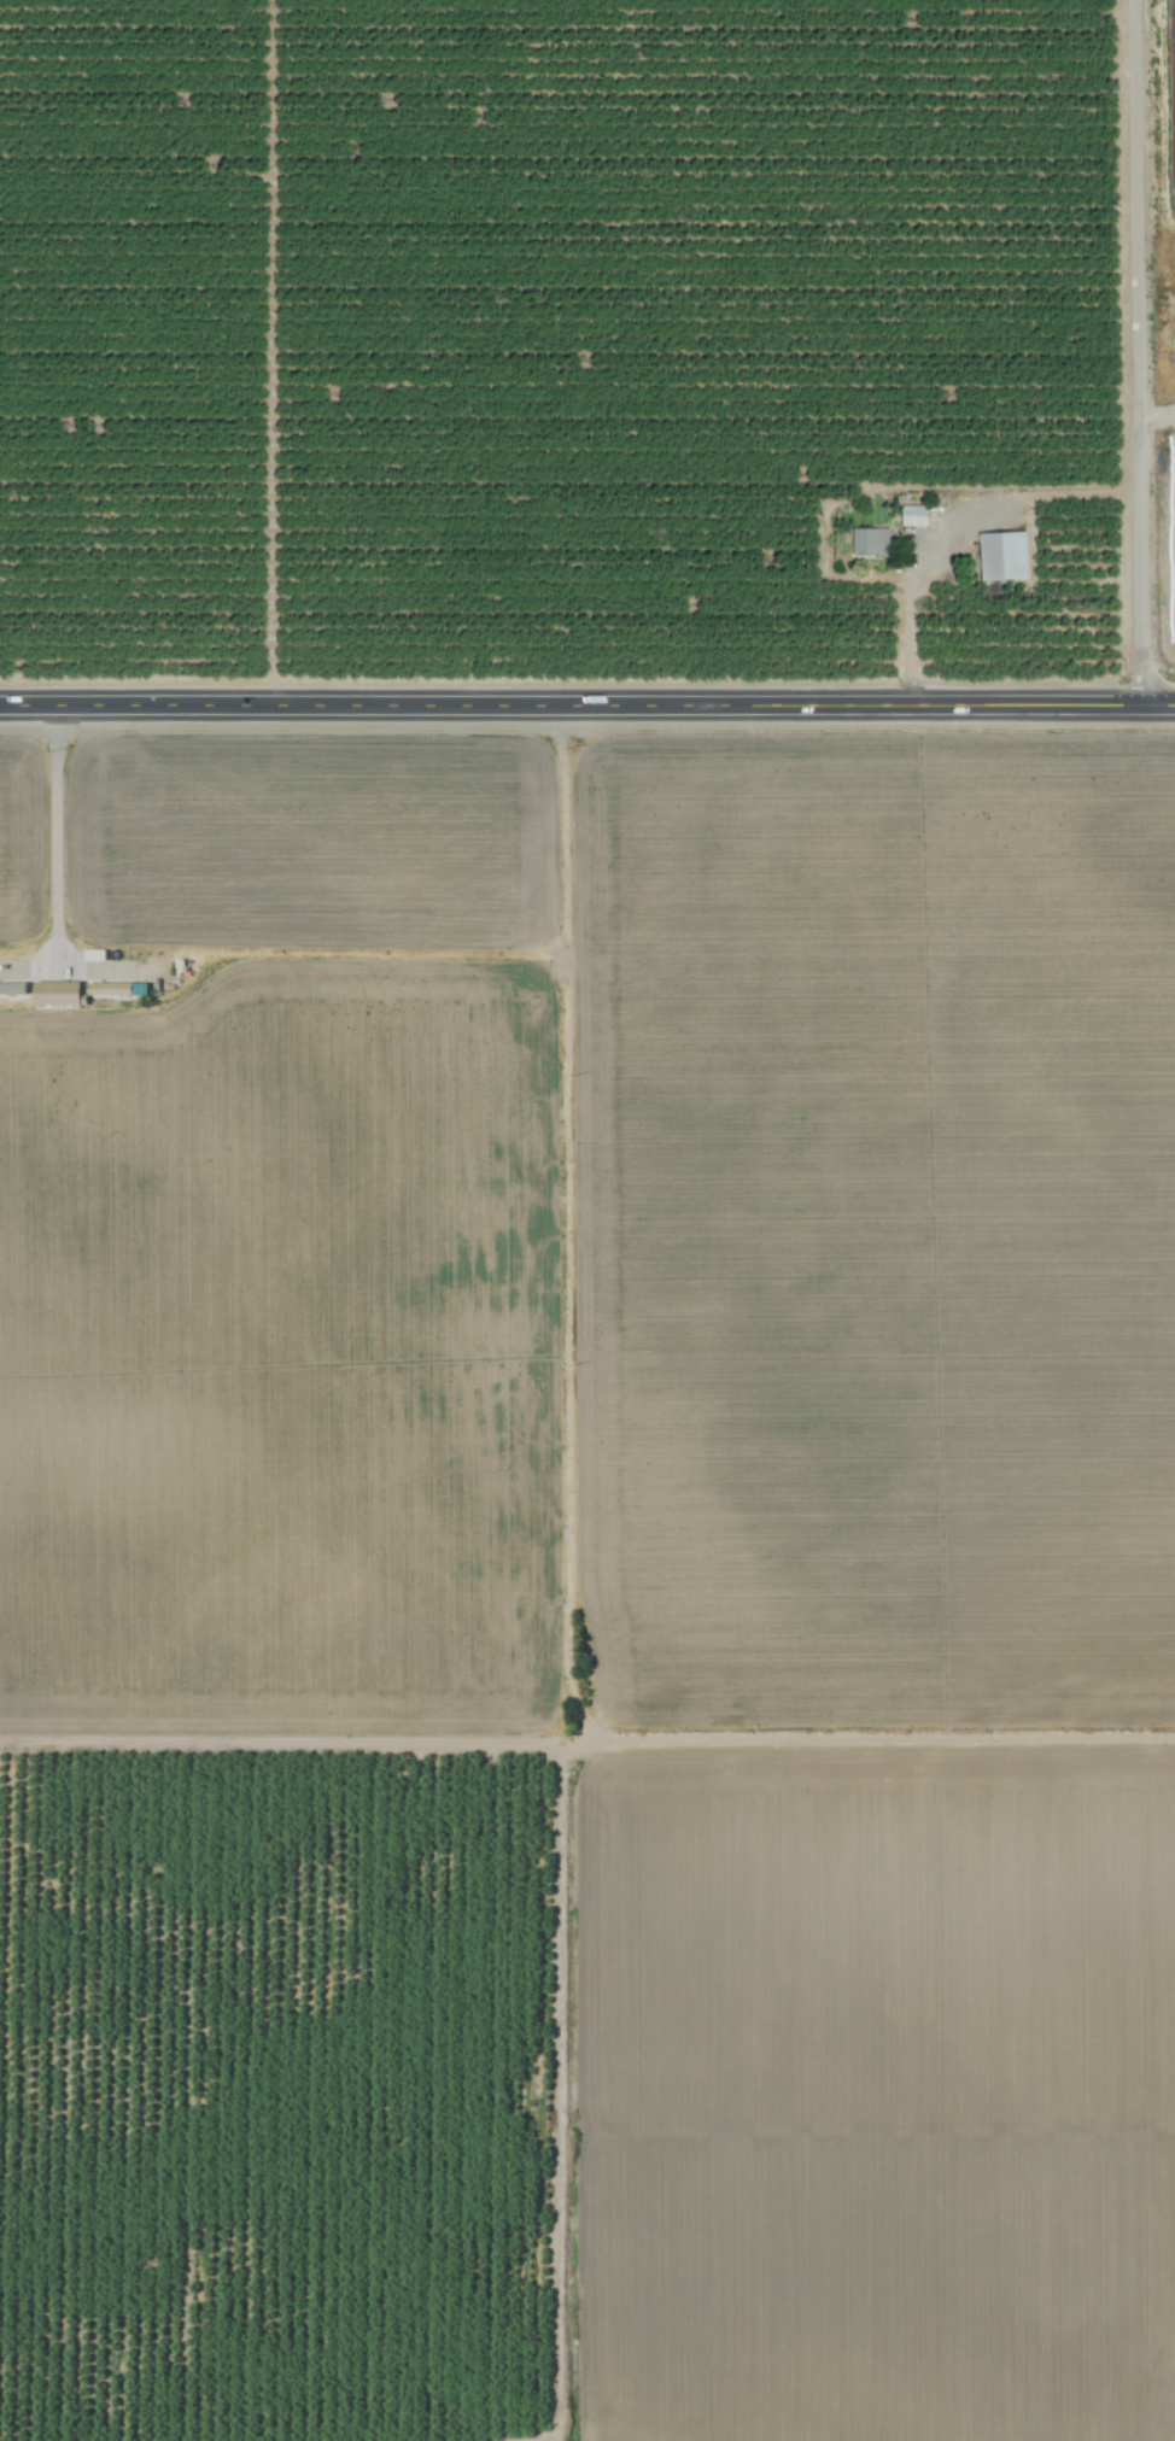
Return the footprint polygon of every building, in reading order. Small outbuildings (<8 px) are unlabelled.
[(902,528),(926,528),(926,510),(902,510),(902,528)] [(853,559),(890,560),(891,532),(854,532),(853,559)] [(980,536),(980,584),(1027,583),(1027,535),(980,536)] [(31,1006),(79,1006),(79,983),(31,983),(31,1006)] [(130,983),(84,983),(84,997),(130,997),(130,983)]
